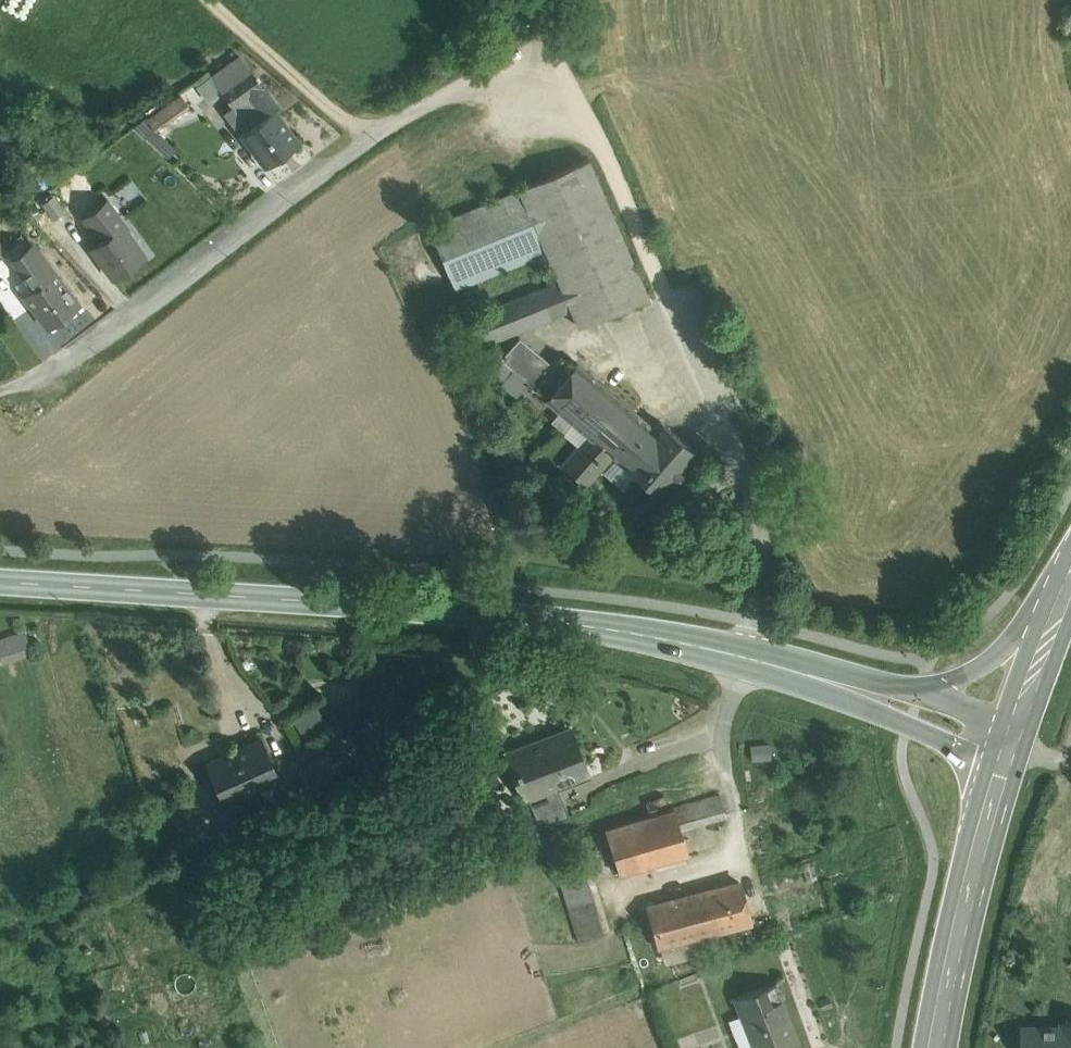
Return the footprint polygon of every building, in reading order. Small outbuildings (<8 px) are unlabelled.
[(250,70),(227,87),(238,103),(239,104),(262,87),(250,70)] [(298,143),(274,112),(279,108),(262,87),(239,104),(238,103),(233,107),(248,129),(242,134),(267,167),(298,143)] [(159,129),(196,105),(187,92),(150,116),(159,129)] [(142,121),(133,128),(143,139),(153,132),(142,121)] [(584,160),(518,188),(519,190),(545,251),(559,281),(571,310),(578,327),(645,298),(646,300),(651,297),(650,293),(647,294),(640,279),(643,278),(641,274),(639,275),(632,259),(634,258),(633,254),(630,255),(623,239),(626,238),(624,234),(621,235),(615,219),(617,218),(615,214),(613,215),(606,199),(608,198),(607,194),(604,195),(597,179),(600,178),(598,174),(596,176),(589,160),(592,159),(590,156),(584,158),(584,160)] [(519,190),(429,229),(455,290),(545,251),(519,190)] [(106,201),(84,218),(91,228),(114,212),(106,201)] [(114,212),(91,228),(101,242),(91,249),(114,280),(145,257),(126,232),(128,231),(114,212)] [(0,242),(0,259),(8,253),(0,242)] [(53,274),(36,252),(17,266),(33,289),(24,296),(48,329),(80,306),(55,273),(53,274)] [(559,281),(540,289),(552,317),(571,310),(559,281)] [(540,289),(501,305),(513,333),(552,317),(540,289)] [(501,305),(471,318),(483,346),(513,333),(501,305)] [(552,366),(520,338),(501,360),(534,388),(552,366)] [(588,434),(614,457),(626,466),(655,429),(576,363),(573,366),(560,356),(552,366),(534,388),(547,398),(546,399),(587,435),(588,434)] [(660,423),(655,429),(626,466),(660,497),(698,454),(660,423)] [(614,457),(588,434),(587,435),(561,466),(587,488),(614,457)] [(0,639),(0,656),(2,662),(32,652),(25,631),(0,639)] [(299,715),(312,735),(331,724),(318,703),(299,715)] [(563,733),(514,752),(520,766),(514,768),(517,775),(519,774),(528,798),(557,787),(583,776),(564,729),(562,729),(563,733)] [(261,740),(234,753),(252,792),(279,780),(261,740)] [(252,792),(234,753),(207,765),(225,804),(252,792)] [(557,787),(528,798),(539,827),(568,815),(557,787)] [(720,795),(675,808),(679,822),(690,819),(692,826),(726,816),(720,795)] [(675,808),(605,829),(619,874),(619,875),(688,854),(679,822),(675,808)] [(605,829),(587,835),(595,859),(599,857),(605,878),(619,874),(605,829)] [(582,866),(557,873),(579,943),(605,934),(582,866)] [(739,882),(704,892),(714,931),(750,921),(739,882)] [(704,892),(649,907),(660,946),(714,931),(704,892)] [(736,997),(755,1047),(782,1047),(796,1043),(780,1003),(784,1001),(776,982),(736,997)] [(1062,1028),(1022,1028),(1022,1047),(1070,1047),(1070,1023),(1062,1023),(1062,1028)]
